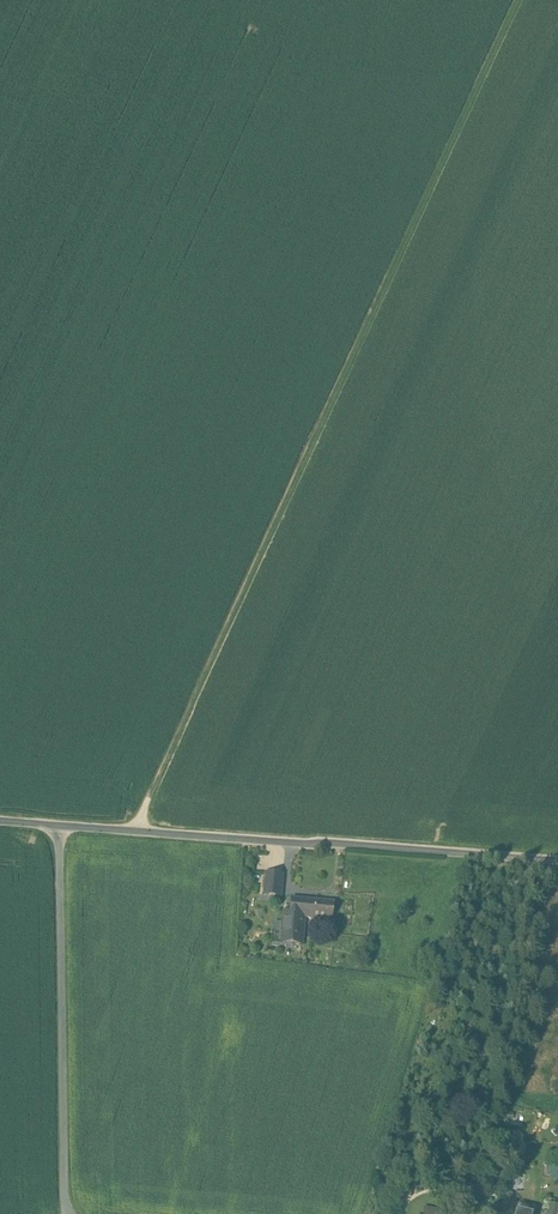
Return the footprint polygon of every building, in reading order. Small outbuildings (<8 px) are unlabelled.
[(283,872),(266,870),(264,892),(281,893),(283,872)] [(335,899),(292,895),(291,909),(291,910),(291,913),(305,915),(333,918),(335,899)] [(305,915),(291,913),(291,910),(291,909),(288,909),(284,913),(282,940),(284,940),(286,942),(293,943),(296,941),(302,941),(305,915)] [(523,1155),(526,1131),(509,1130),(507,1153),(523,1155)] [(412,1181),(401,1180),(399,1197),(410,1198),(412,1181)] [(532,1209),(520,1205),(518,1213),(530,1213),(532,1209)] [(550,1205),(548,1213),(557,1213),(557,1212),(557,1207),(550,1205)]
